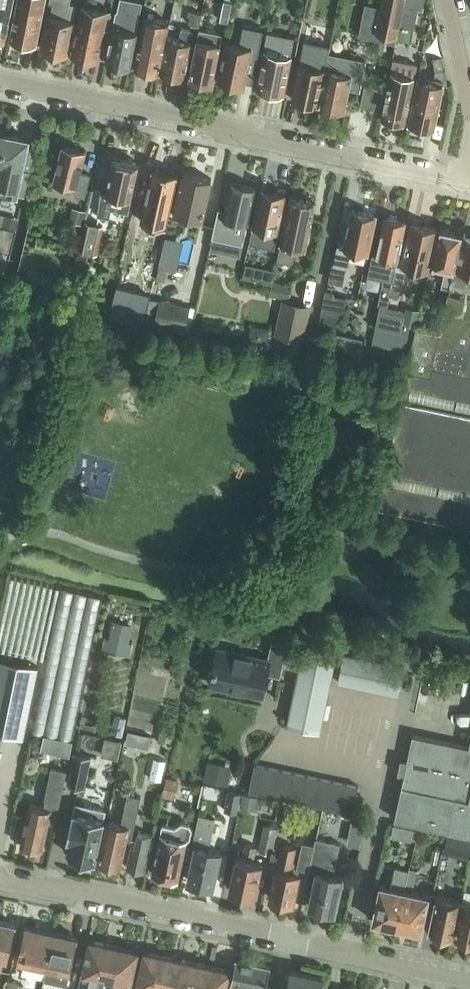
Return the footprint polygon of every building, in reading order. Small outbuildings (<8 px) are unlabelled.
[(12,6),(14,0),(0,0),(0,39),(5,40),(12,6)] [(44,9),(46,0),(18,0),(10,38),(13,39),(15,43),(22,45),(26,41),(37,43),(44,9)] [(73,21),(76,4),(75,3),(75,4),(70,4),(71,0),(50,0),(50,2),(54,3),(51,16),(50,15),(43,48),(68,54),(75,21),(73,21)] [(137,31),(144,1),(140,0),(120,0),(118,10),(117,10),(106,61),(132,67),(139,31),(137,31)] [(225,0),(220,20),(229,22),(233,2),(225,0)] [(393,36),(391,43),(396,44),(397,37),(405,0),(382,0),(379,15),(371,13),(367,30),(393,36)] [(108,28),(112,11),(82,4),(79,21),(72,54),(98,60),(104,27),(108,28)] [(200,25),(202,13),(192,11),(189,23),(200,25)] [(135,67),(160,73),(167,37),(168,32),(170,23),(145,18),(135,67)] [(167,37),(160,73),(186,78),(193,42),(190,41),(192,29),(182,28),(180,39),(167,37)] [(200,28),(190,79),(212,83),(223,33),(200,28)] [(227,41),(218,80),(221,81),(222,85),(231,87),(235,84),(245,86),(256,32),(247,30),(244,45),(227,41)] [(264,60),(262,69),(258,88),(262,89),(261,93),(272,95),(272,91),(284,93),(295,37),(270,32),(268,38),(264,60)] [(301,60),(292,100),(318,105),(326,68),(329,52),(330,48),(331,46),(305,41),(304,42),(304,43),(301,59),(301,60)] [(326,68),(318,105),(345,110),(349,87),(361,90),(367,59),(329,52),(326,68)] [(434,57),(433,57),(436,71),(444,69),(442,56),(434,57)] [(406,123),(417,68),(418,64),(394,58),(382,118),(406,123)] [(444,83),(448,85),(445,69),(444,69),(436,71),(435,77),(420,74),(409,124),(434,129),(444,83)] [(365,84),(361,106),(382,110),(387,88),(365,84)] [(8,134),(0,133),(0,175),(8,134)] [(0,175),(0,184),(9,186),(8,192),(25,195),(31,171),(36,148),(28,147),(30,139),(8,134),(0,175)] [(76,188),(75,195),(85,197),(91,174),(81,172),(86,151),(62,145),(53,182),(76,188)] [(129,212),(130,206),(140,163),(113,157),(105,193),(102,192),(100,200),(101,200),(97,214),(110,217),(112,208),(129,212)] [(153,168),(141,220),(167,226),(179,173),(176,173),(174,170),(166,168),(164,170),(153,168)] [(184,172),(175,213),(202,219),(212,179),(184,172)] [(226,211),(219,209),(212,238),(243,245),(256,188),(232,183),(226,211)] [(253,226),(250,242),(269,247),(275,248),(277,238),(279,231),(287,194),(273,192),(261,189),(253,226)] [(297,247),(305,249),(315,201),(291,196),(278,260),(294,263),(297,247)] [(73,207),(70,220),(83,223),(86,210),(73,207)] [(344,247),(339,246),(335,265),(348,268),(352,250),(369,253),(377,214),(352,209),(344,247)] [(17,229),(20,218),(20,217),(0,213),(0,226),(17,229)] [(373,253),(368,275),(383,278),(378,304),(380,304),(379,310),(376,326),(373,344),(406,351),(412,323),(403,321),(404,315),(387,311),(388,306),(389,306),(389,303),(399,258),(398,258),(406,221),(385,217),(378,254),(373,253)] [(98,254),(104,225),(85,221),(79,250),(98,254)] [(399,258),(389,303),(399,305),(406,272),(412,274),(413,269),(429,272),(430,265),(438,229),(410,224),(403,259),(399,258)] [(438,229),(430,265),(446,268),(442,285),(450,287),(454,287),(465,235),(438,229)] [(444,317),(438,316),(436,324),(442,325),(441,329),(417,324),(409,364),(408,370),(433,376),(469,383),(469,236),(465,235),(454,287),(450,287),(444,317)] [(75,266),(73,277),(83,279),(86,269),(79,267),(75,266)] [(160,266),(157,279),(166,281),(169,269),(160,266)] [(266,267),(263,281),(272,283),(273,280),(275,269),(266,267)] [(274,280),(271,295),(290,298),(293,284),(274,280)] [(134,323),(134,324),(145,326),(146,322),(151,297),(151,293),(140,290),(134,323)] [(320,312),(343,316),(347,296),(336,295),(335,292),(327,291),(326,290),(320,312)] [(146,322),(154,324),(185,332),(191,307),(160,299),(151,297),(146,322)] [(290,338),(288,348),(286,354),(299,356),(302,339),(303,339),(310,307),(282,301),(275,335),(290,338)] [(404,315),(403,321),(412,323),(417,324),(420,309),(406,306),(405,310),(404,314),(404,315)] [(469,524),(469,383),(433,376),(408,370),(380,506),(469,524)] [(2,499),(1,510),(10,511),(12,500),(2,499)] [(128,649),(133,625),(113,620),(108,644),(128,649)] [(269,657),(266,673),(280,676),(281,676),(283,666),(287,646),(287,643),(272,640),(272,643),(269,657)] [(288,724),(321,731),(337,652),(305,645),(289,641),(288,646),(287,646),(283,666),(299,670),(288,724)] [(208,672),(207,680),(210,682),(209,685),(261,696),(266,674),(266,673),(269,657),(268,657),(217,647),(216,650),(212,671),(208,672)] [(399,694),(405,665),(393,663),(344,653),(339,682),(399,694)] [(24,738),(39,666),(0,659),(0,733),(24,738)] [(161,729),(158,741),(165,742),(167,730),(161,729)] [(129,730),(126,742),(128,743),(134,744),(137,733),(137,732),(129,730)] [(395,819),(469,835),(469,744),(469,746),(413,734),(395,819)] [(63,738),(60,754),(70,756),(73,741),(63,738)] [(201,744),(199,752),(210,754),(212,747),(201,744)] [(156,748),(150,779),(163,782),(170,751),(156,748)] [(68,785),(84,789),(91,757),(75,753),(68,785)] [(250,791),(263,794),(269,766),(256,764),(250,791)] [(207,765),(204,781),(229,785),(232,770),(207,765)] [(269,766),(263,794),(276,796),(282,769),(269,766)] [(54,823),(57,811),(59,811),(68,771),(52,767),(45,798),(46,799),(44,806),(30,803),(21,844),(43,849),(49,822),(54,823)] [(282,769),(276,796),(289,799),(295,772),(282,769)] [(295,772),(289,799),(302,802),(307,775),(295,772)] [(307,775),(302,802),(315,805),(320,777),(307,775)] [(175,798),(179,780),(167,777),(163,796),(175,798)] [(320,777),(315,805),(327,807),(333,780),(320,777)] [(333,780),(327,807),(340,810),(346,783),(333,780)] [(346,783),(340,810),(353,813),(359,786),(346,783)] [(238,813),(242,793),(228,791),(224,810),(238,813)] [(243,793),(241,806),(257,810),(259,797),(243,793)] [(122,823),(108,820),(99,862),(121,867),(127,839),(132,840),(142,797),(128,794),(122,823)] [(283,803),(281,813),(291,815),(292,805),(283,803)] [(70,855),(95,861),(106,811),(75,804),(73,814),(67,839),(73,840),(70,855)] [(352,816),(351,824),(362,827),(364,827),(366,818),(363,817),(353,815),(352,816)] [(201,818),(187,881),(214,887),(222,850),(211,848),(216,821),(201,818)] [(266,825),(265,825),(259,851),(273,854),(278,828),(280,820),(267,818),(266,825)] [(180,879),(180,876),(188,839),(190,837),(192,828),(190,823),(183,822),(176,826),(163,824),(152,873),(180,879)] [(411,841),(414,828),(394,824),(391,836),(411,841)] [(135,846),(130,845),(126,867),(145,871),(153,835),(138,832),(135,846)] [(446,843),(455,845),(453,854),(469,858),(469,855),(469,840),(447,836),(446,843)] [(309,871),(317,873),(309,907),(335,913),(344,875),(335,873),(341,844),(316,838),(315,845),(309,871)] [(297,864),(297,868),(309,871),(315,845),(303,842),(297,864)] [(243,857),(238,856),(230,890),(240,892),(241,896),(249,897),(251,894),(255,895),(263,862),(255,860),(258,847),(246,844),(243,857)] [(297,847),(284,845),(279,868),(277,868),(270,898),(294,903),(301,873),(292,871),(297,847)] [(373,921),(397,926),(410,869),(396,866),(391,887),(381,884),(373,921)] [(410,869),(397,926),(422,931),(430,895),(414,891),(418,871),(410,869)] [(429,933),(454,938),(462,902),(437,897),(429,933)] [(454,938),(469,942),(469,904),(462,902),(454,938)] [(8,961),(16,924),(0,920),(0,959),(8,961)] [(26,926),(18,963),(24,964),(25,964),(22,974),(45,978),(47,969),(49,958),(55,932),(32,927),(26,926)] [(45,978),(45,979),(67,984),(70,974),(78,937),(55,932),(49,958),(47,969),(45,978)] [(105,943),(89,939),(79,988),(96,988),(105,943)] [(96,988),(105,988),(107,980),(115,982),(122,946),(105,943),(96,988)] [(115,982),(122,983),(121,988),(131,988),(139,950),(122,946),(115,982)] [(161,955),(144,951),(136,988),(154,988),(161,955)] [(154,988),(171,988),(178,958),(161,955),(154,988)] [(171,988),(192,988),(197,963),(178,958),(171,988)] [(271,967),(237,959),(230,988),(266,988),(271,967)] [(192,988),(208,988),(213,966),(197,963),(192,988)] [(208,988),(227,988),(231,970),(213,966),(208,988)] [(287,988),(320,988),(323,978),(291,971),(287,988)] [(18,981),(8,979),(6,988),(17,988),(18,981)]
